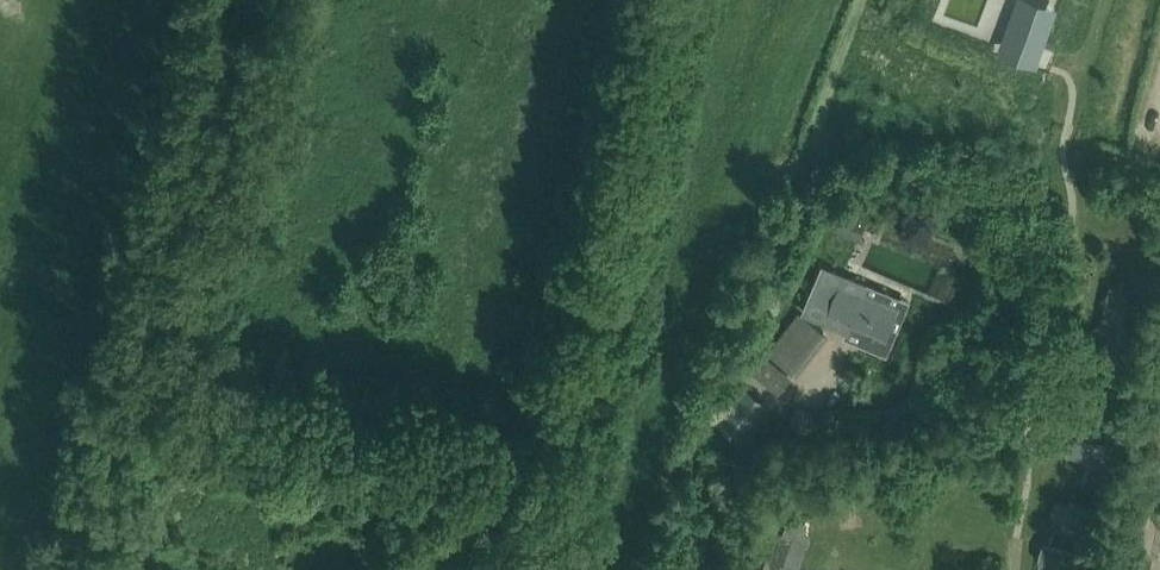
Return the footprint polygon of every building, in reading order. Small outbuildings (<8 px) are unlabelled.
[(897,307),(863,292),(865,285),(823,267),(804,312),(847,331),(851,323),(884,338),(897,307)] [(773,357),(792,371),(823,332),(804,317),(773,357)] [(764,357),(753,371),(777,390),(788,376),(764,357)] [(762,408),(736,388),(711,419),(737,440),(762,408)] [(1038,542),(1037,561),(1061,562),(1062,542),(1038,542)]
